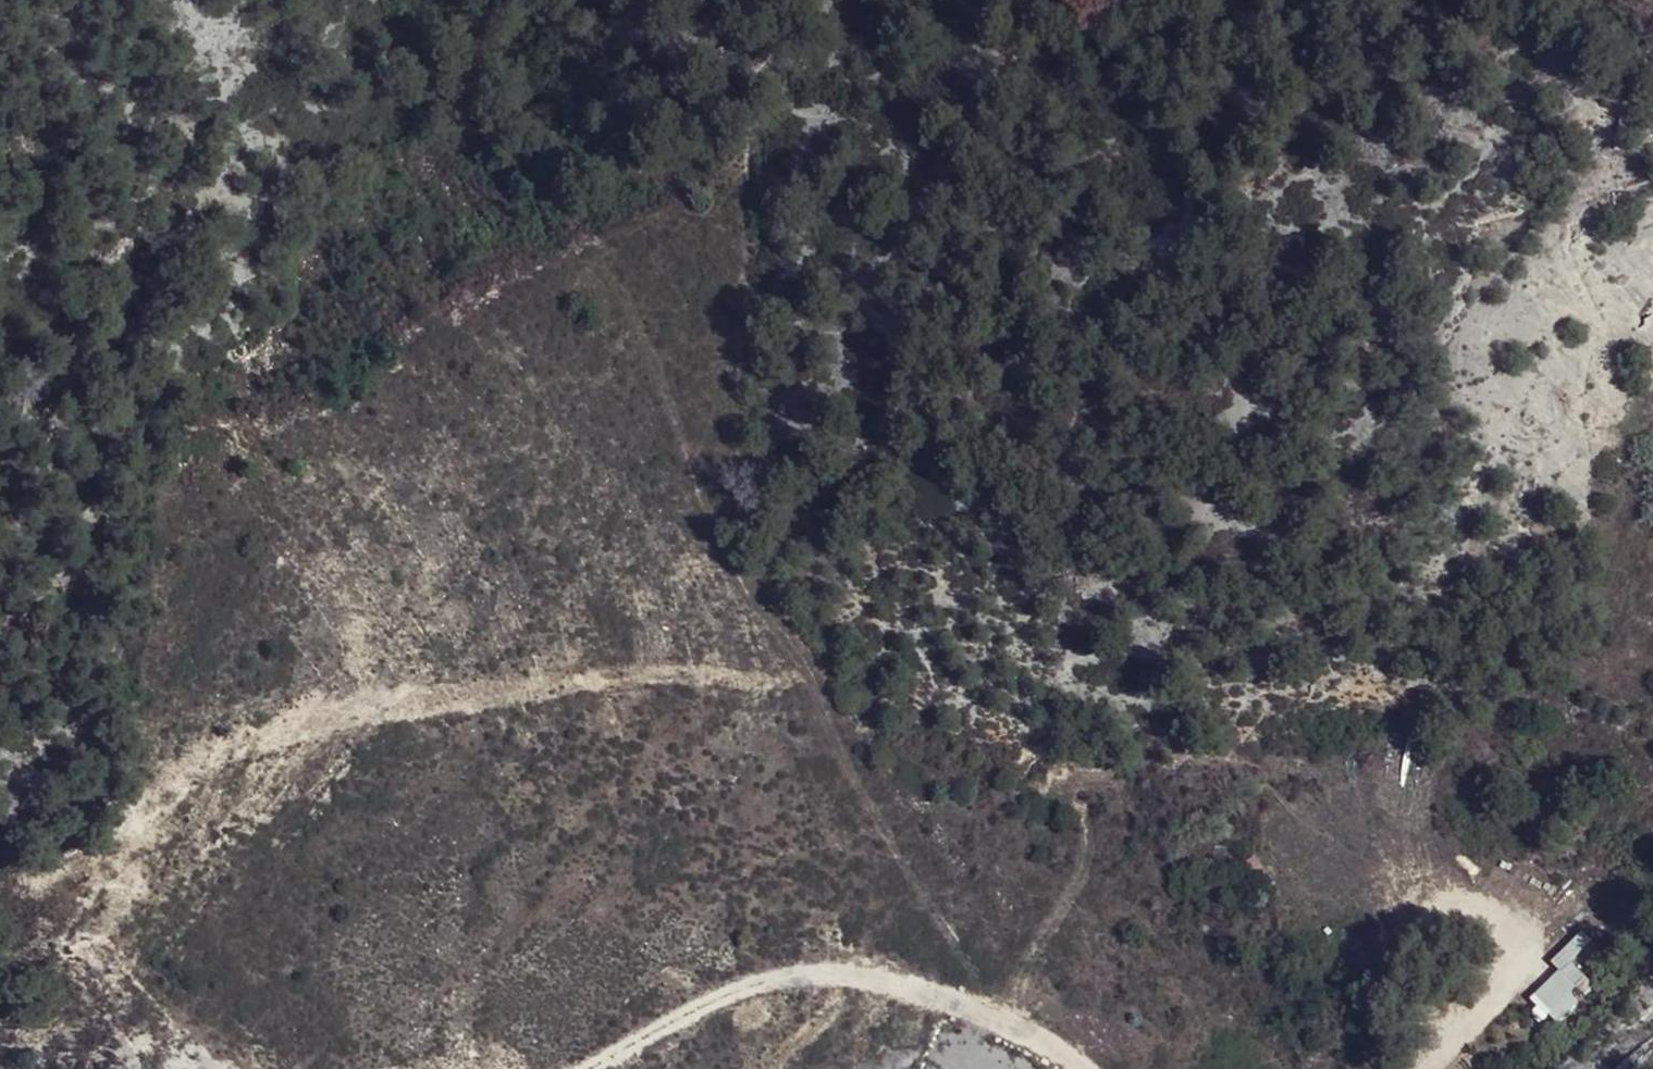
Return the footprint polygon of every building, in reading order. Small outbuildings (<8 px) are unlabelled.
[(1529,995),(1554,1022),(1594,984),(1564,953),(1554,962),(1559,967),(1529,995)]
